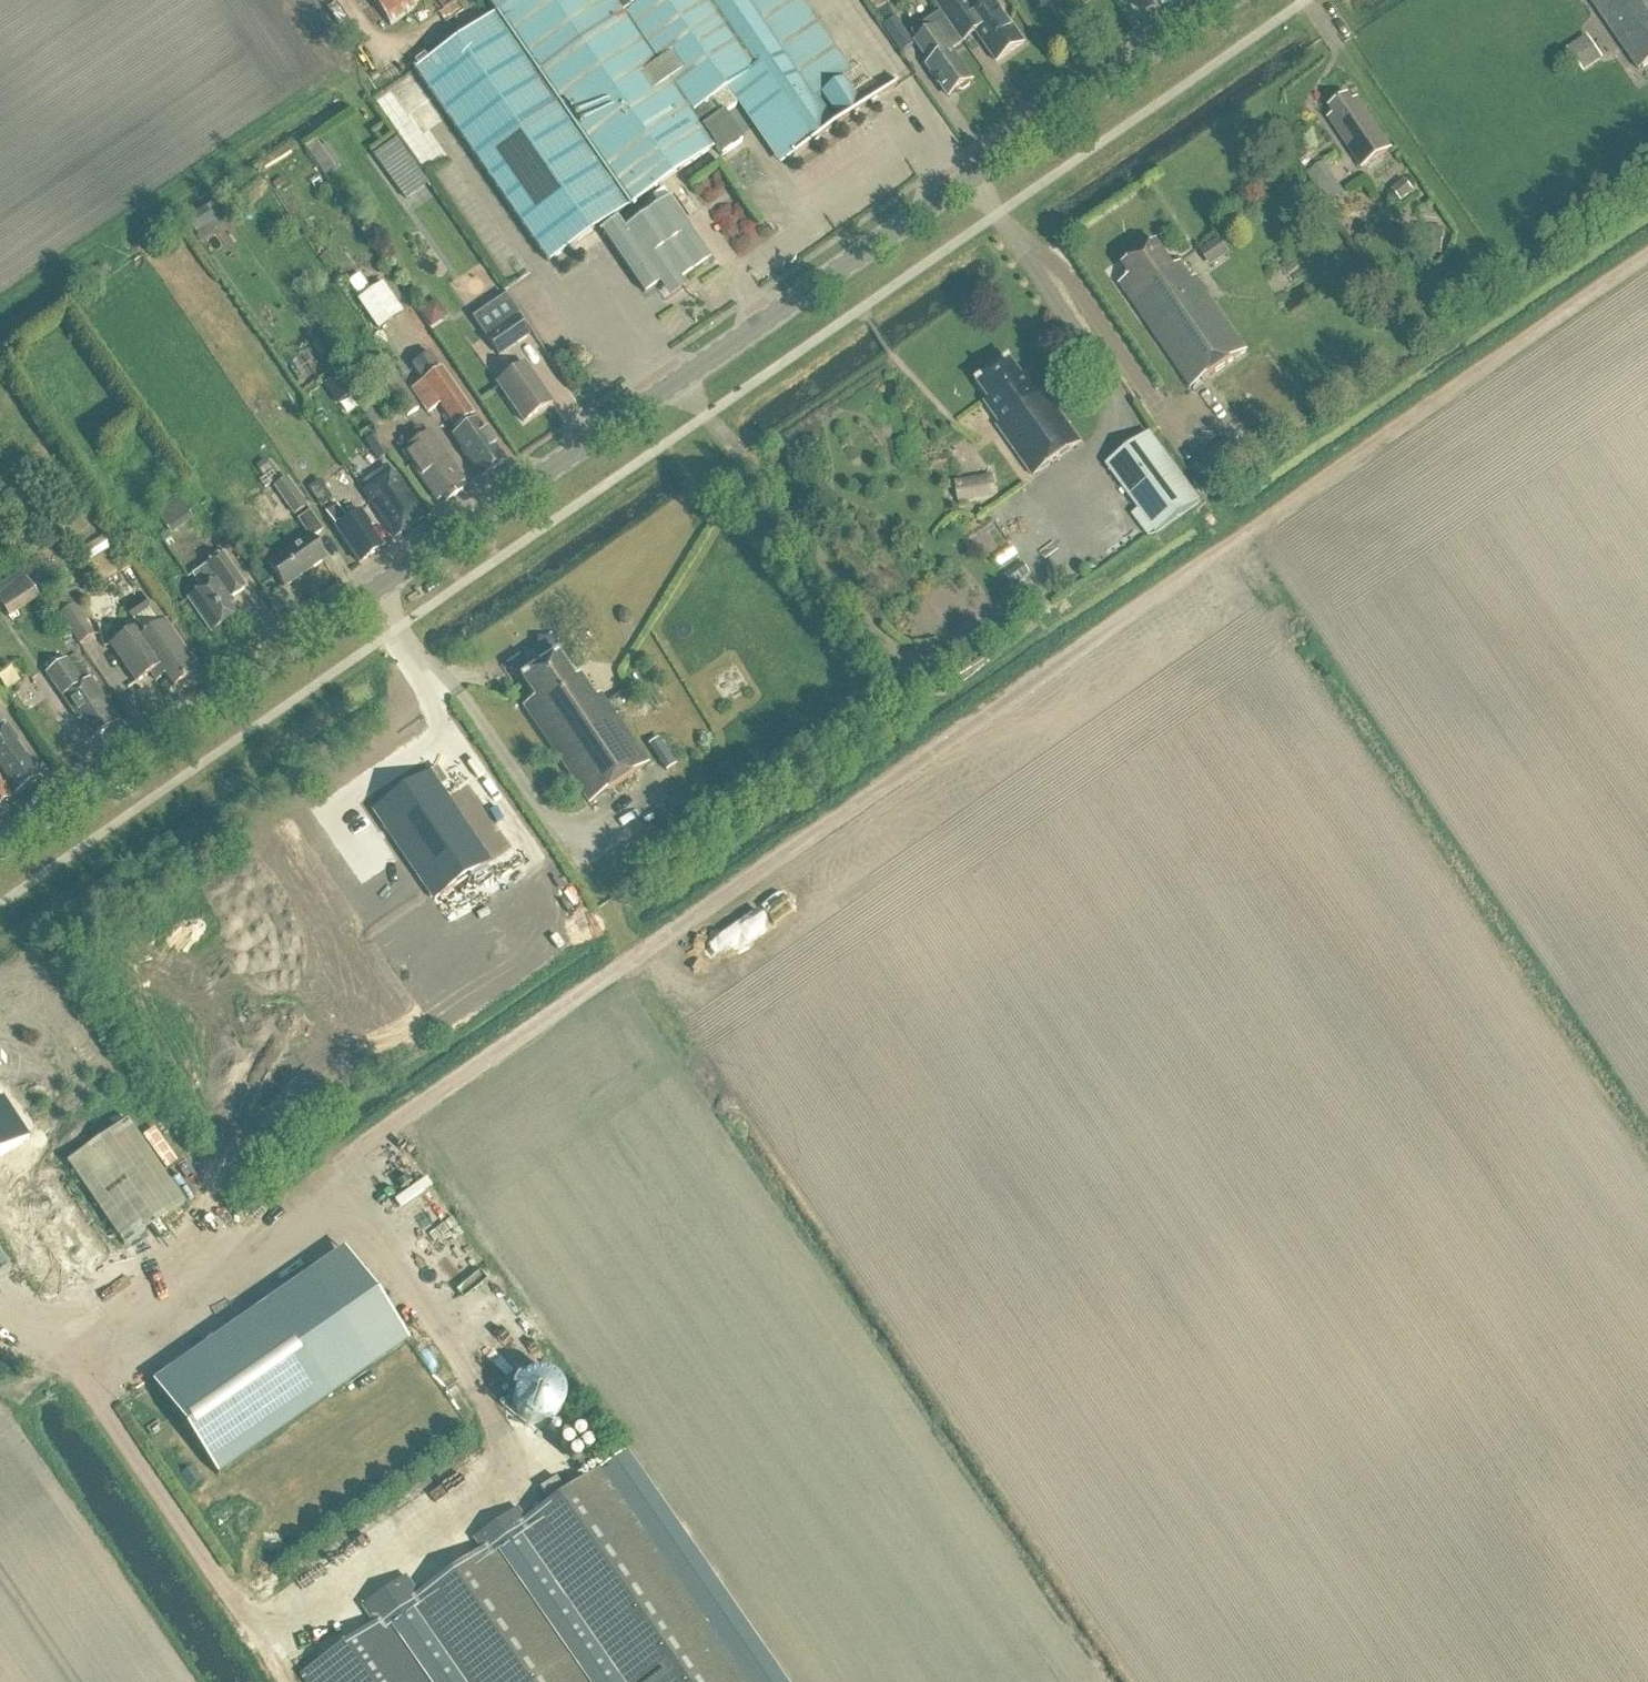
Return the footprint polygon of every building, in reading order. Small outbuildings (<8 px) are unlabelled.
[(390,29),(429,0),(369,0),(390,29)] [(415,72),(548,264),(628,208),(713,149),(720,159),(743,143),(724,116),(735,108),(724,92),(731,87),(753,119),(781,100),(785,105),(783,107),(810,145),(793,157),(791,155),(790,155),(792,158),(792,159),(899,85),(896,82),(895,82),(897,85),(861,109),(842,80),(851,74),(799,0),(481,0),(493,18),(415,72)] [(932,0),(963,44),(976,35),(996,64),(1024,44),(995,4),(978,16),(966,0),(933,0),(932,0)] [(1641,71),(1647,66),(1647,0),(1591,0),(1641,71)] [(942,16),(914,35),(933,64),(927,68),(930,72),(929,75),(936,81),(947,97),(949,100),(957,94),(960,92),(963,93),(970,88),(970,85),(973,83),(952,53),(962,45),(942,16)] [(884,29),(903,56),(916,47),(897,20),(884,29)] [(1336,117),(1329,122),(1362,170),(1392,150),(1359,102),(1354,105),(1350,99),(1332,111),(1336,117)] [(374,156),(406,200),(430,183),(398,138),(374,156)] [(316,143),(305,151),(325,179),(336,171),(316,143)] [(1325,164),(1308,176),(1329,207),(1346,195),(1325,164)] [(1392,191),(1403,204),(1416,194),(1405,181),(1392,191)] [(643,210),(629,220),(626,215),(617,222),(616,221),(598,234),(603,241),(605,239),(644,296),(673,276),(678,283),(709,262),(669,203),(671,202),(670,200),(647,216),(643,210)] [(185,223),(194,235),(213,222),(204,209),(185,223)] [(1417,254),(1444,256),(1446,230),(1419,227),(1417,254)] [(1121,285),(1193,390),(1248,351),(1198,278),(1194,281),(1183,265),(1176,270),(1158,244),(1124,267),(1131,278),(1121,285)] [(358,302),(378,331),(402,314),(382,285),(358,302)] [(539,299),(521,311),(532,327),(550,316),(539,299)] [(436,300),(419,312),(432,328),(448,316),(436,300)] [(515,319),(485,339),(498,358),(528,338),(515,319)] [(438,408),(452,429),(472,416),(435,362),(429,355),(410,368),(416,376),(422,384),(412,391),(428,414),(438,408)] [(414,408),(380,357),(365,367),(400,418),(414,408)] [(1004,438),(1033,478),(1081,444),(1030,374),(1023,379),(1010,361),(992,374),(989,373),(982,378),(981,382),(977,385),(990,403),(986,406),(1007,436),(1004,438)] [(551,405),(524,367),(496,386),(523,424),(551,405)] [(353,397),(372,430),(379,426),(360,393),(353,397)] [(444,435),(474,480),(500,462),(470,418),(444,435)] [(441,499),(445,504),(462,492),(448,472),(454,467),(430,434),(402,454),(436,502),(441,499)] [(1133,516),(1149,539),(1155,534),(1157,535),(1199,504),(1149,436),(1106,467),(1139,512),(1133,516)] [(255,469),(263,479),(272,472),(265,462),(255,469)] [(258,483),(263,491),(277,481),(272,474),(258,483)] [(363,495),(394,540),(424,519),(392,474),(363,495)] [(306,509),(287,479),(273,489),(292,518),(306,509)] [(995,497),(992,479),(956,484),(960,503),(995,497)] [(308,491),(321,509),(333,501),(320,482),(308,491)] [(154,517),(169,539),(192,523),(177,501),(154,517)] [(334,531),(358,565),(381,549),(370,532),(371,529),(360,513),(347,523),(336,508),(325,516),(335,531),(334,531)] [(268,565),(284,589),(325,561),(311,540),(322,533),(309,514),(297,521),(308,537),(268,565)] [(80,541),(98,530),(89,516),(71,527),(80,541)] [(121,559),(111,565),(106,555),(88,567),(99,585),(117,573),(120,577),(129,572),(121,559)] [(187,601),(211,635),(234,618),(225,604),(245,590),(222,556),(191,577),(201,592),(187,601)] [(1006,578),(1012,587),(1030,574),(1023,565),(1006,578)] [(10,620),(40,600),(26,579),(0,597),(0,606),(10,620)] [(60,617),(81,646),(97,636),(76,606),(60,617)] [(164,677),(173,690),(192,677),(187,670),(193,665),(164,623),(143,637),(137,628),(110,647),(135,685),(150,675),(155,683),(164,677)] [(540,663),(540,666),(520,680),(535,702),(525,709),(590,804),(647,766),(600,697),(596,700),(580,677),(574,681),(556,655),(550,659),(547,658),(540,663)] [(13,656),(0,666),(8,676),(21,666),(13,656)] [(701,671),(716,698),(741,683),(727,657),(701,671)] [(115,719),(89,681),(81,685),(65,662),(46,675),(79,723),(82,721),(95,739),(112,727),(109,723),(115,719)] [(15,798),(39,781),(16,747),(16,743),(6,727),(0,731),(0,777),(15,798)] [(676,767),(658,740),(649,747),(666,774),(676,767)] [(11,801),(0,785),(0,808),(11,801)] [(384,828),(433,900),(488,862),(440,791),(384,828)] [(46,1300),(48,1298),(108,1257),(55,1180),(43,1162),(19,1127),(13,1131),(0,1111),(0,1233),(46,1300)] [(124,1248),(184,1207),(127,1123),(67,1164),(124,1248)] [(152,1385),(212,1470),(217,1478),(217,1477),(372,1369),(371,1368),(407,1343),(344,1252),(307,1277),(152,1385)] [(361,1608),(373,1626),(300,1676),(305,1681),(426,1681),(389,1627),(414,1610),(464,1681),(585,1681),(496,1554),(521,1536),(622,1681),(743,1681),(597,1471),(524,1521),(517,1510),(473,1541),(481,1552),(417,1595),(405,1578),(361,1608)]
